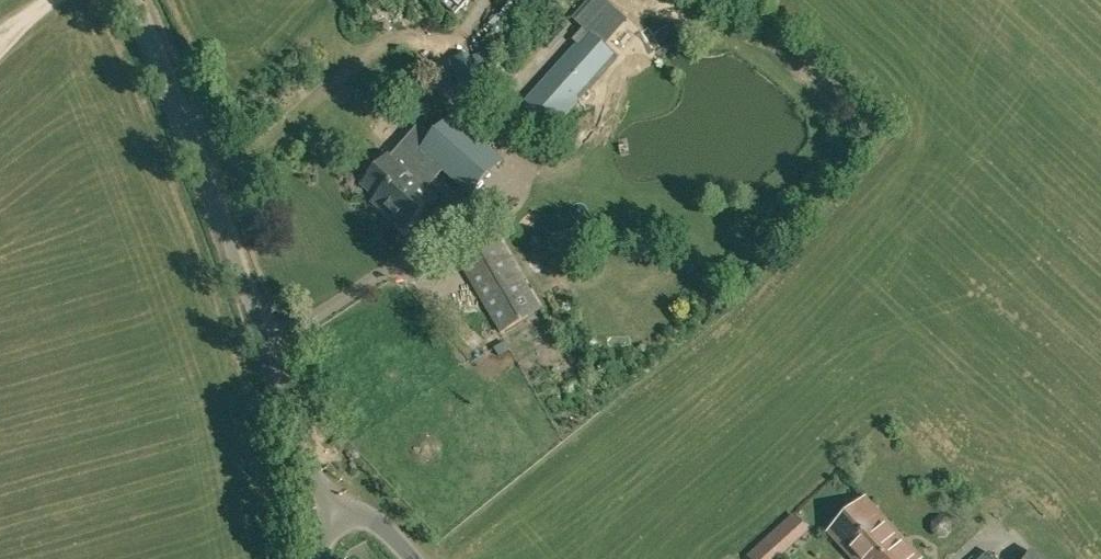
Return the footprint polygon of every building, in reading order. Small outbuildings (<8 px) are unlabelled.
[(550,132),(617,59),(588,33),(522,106),(550,132)] [(451,118),(416,157),(433,172),(439,166),(472,196),(502,164),(451,118)] [(391,155),(364,184),(378,197),(374,202),(405,230),(435,198),(426,190),(421,185),(433,172),(416,157),(405,168),(395,159),(391,155)] [(500,332),(539,309),(497,238),(459,261),(500,332)] [(890,524),(866,498),(828,533),(852,558),(870,558),(880,550),(875,544),(884,535),(881,532),(890,524)] [(922,558),(890,524),(881,532),(884,535),(875,544),(880,550),(870,558),(922,558)] [(794,545),(778,527),(763,541),(779,558),(794,545)]
